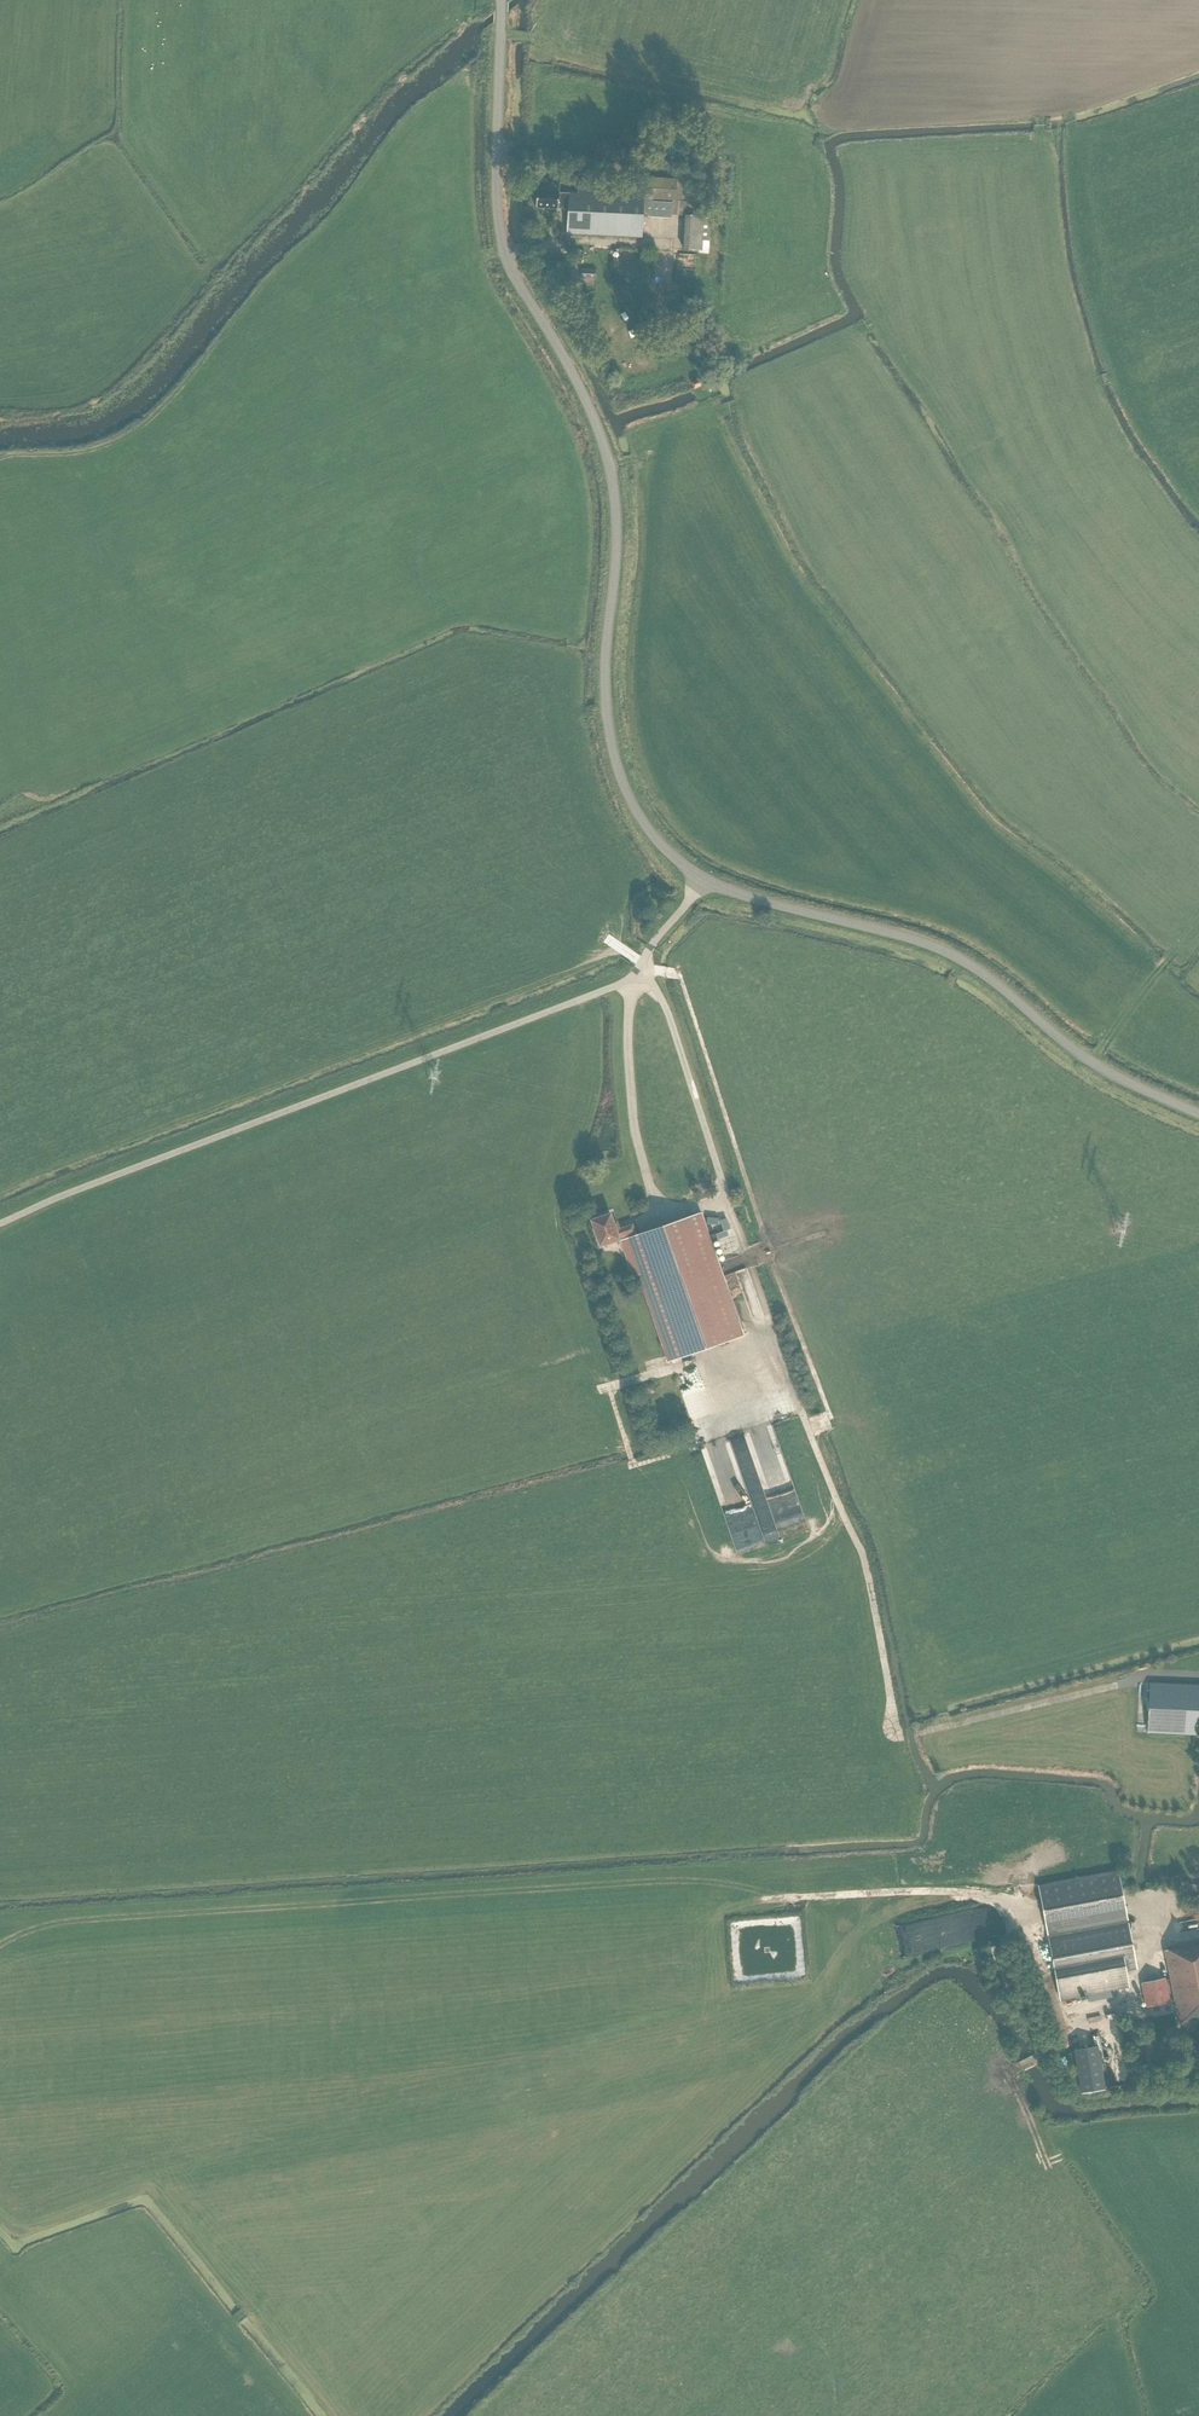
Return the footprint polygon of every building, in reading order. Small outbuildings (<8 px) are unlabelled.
[(685,216),(685,214),(695,214),(698,174),(689,174),(688,180),(648,177),(648,175),(631,175),(631,193),(603,192),(603,188),(594,188),(594,191),(578,190),(578,194),(558,193),(559,180),(537,179),(536,208),(568,210),(567,234),(642,238),(643,213),(646,213),(650,217),(672,219),(672,216),(685,216)] [(702,251),(703,217),(685,216),(684,250),(702,251)] [(596,280),(597,269),(582,269),(582,279),(596,280)] [(692,383),(694,389),(703,385),(700,379),(692,383)] [(633,1277),(640,1274),(670,1360),(741,1335),(699,1214),(636,1236),(634,1233),(635,1232),(633,1224),(618,1229),(616,1221),(613,1222),(610,1214),(592,1220),(601,1246),(619,1239),(619,1238),(628,1235),(629,1238),(621,1241),(633,1277)] [(733,1450),(743,1446),(739,1435),(729,1439),(733,1450)] [(712,1472),(734,1549),(807,1528),(788,1465),(783,1471),(787,1475),(792,1493),(794,1499),(777,1504),(776,1500),(774,1502),(770,1498),(766,1502),(761,1484),(773,1480),(777,1484),(781,1480),(775,1475),(770,1476),(763,1470),(759,1456),(754,1462),(757,1472),(749,1465),(748,1462),(736,1465),(753,1524),(738,1528),(733,1522),(720,1481),(712,1472)] [(1149,1683),(1147,1733),(1198,1735),(1198,1685),(1149,1683)] [(1040,1884),(1046,1921),(1126,1907),(1119,1870),(1040,1884)] [(1136,1969),(1126,1907),(1046,1921),(1060,1999),(1127,1988),(1125,1977),(1128,1976),(1127,1970),(1136,1969)] [(1176,1945),(1177,1948),(1165,1951),(1179,2023),(1198,2019),(1198,1941),(1176,1945)] [(1142,1983),(1146,2007),(1168,2003),(1164,1979),(1142,1983)] [(1097,2045),(1075,2049),(1082,2093),(1105,2090),(1097,2045)]
